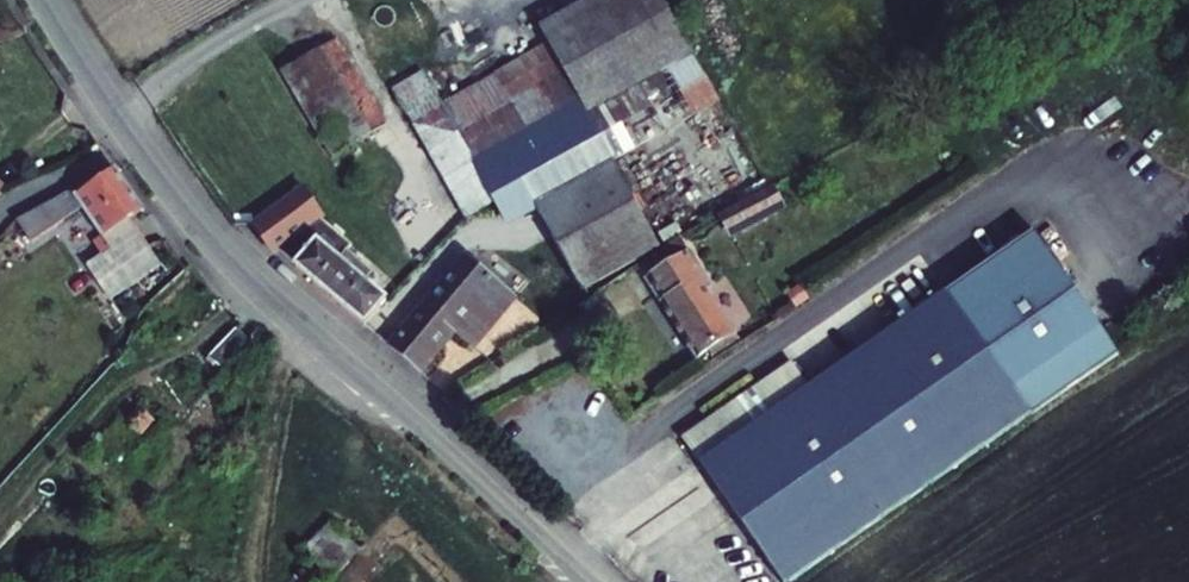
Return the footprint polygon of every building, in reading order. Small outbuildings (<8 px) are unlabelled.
[(10,38),(0,10),(0,41),(10,38)] [(579,108),(577,109),(533,38),(431,98),(442,116),(475,170),(470,173),(500,222),(512,240),(540,224),(573,204),(619,176),(579,108)] [(325,40),(306,52),(359,133),(377,121),(325,40)] [(345,142),(359,133),(306,52),(292,61),(345,142)] [(579,108),(619,176),(693,133),(652,65),(579,108)] [(381,87),(475,238),(500,222),(470,173),(475,170),(442,116),(431,98),(412,68),(381,87)] [(95,197),(135,250),(141,245),(158,231),(121,178),(116,182),(109,172),(78,193),(87,203),(95,197)] [(573,204),(614,271),(661,243),(619,176),(573,204)] [(72,186),(23,226),(37,243),(68,216),(60,207),(78,193),(72,186)] [(768,195),(712,226),(721,243),(760,222),(764,227),(778,220),(768,195)] [(263,256),(271,256),(285,272),(356,335),(374,312),(352,294),(360,283),(334,262),(325,271),(303,250),(297,257),(286,246),(306,226),(284,200),(246,235),(263,256)] [(580,291),(614,271),(573,204),(540,224),(580,291)] [(711,282),(686,239),(659,256),(665,266),(651,274),(711,371),(746,350),(706,285),(711,282)] [(141,245),(135,250),(114,269),(139,296),(167,274),(141,245)] [(676,449),(763,581),(811,581),(1124,371),(1036,248),(793,412),(773,381),(676,449)] [(459,263),(377,355),(409,383),(444,342),(462,357),(508,306),(459,263)] [(250,346),(238,334),(211,359),(223,372),(250,346)] [(149,413),(134,428),(147,440),(162,426),(149,413)] [(327,576),(358,548),(332,519),(301,547),(327,576)]
